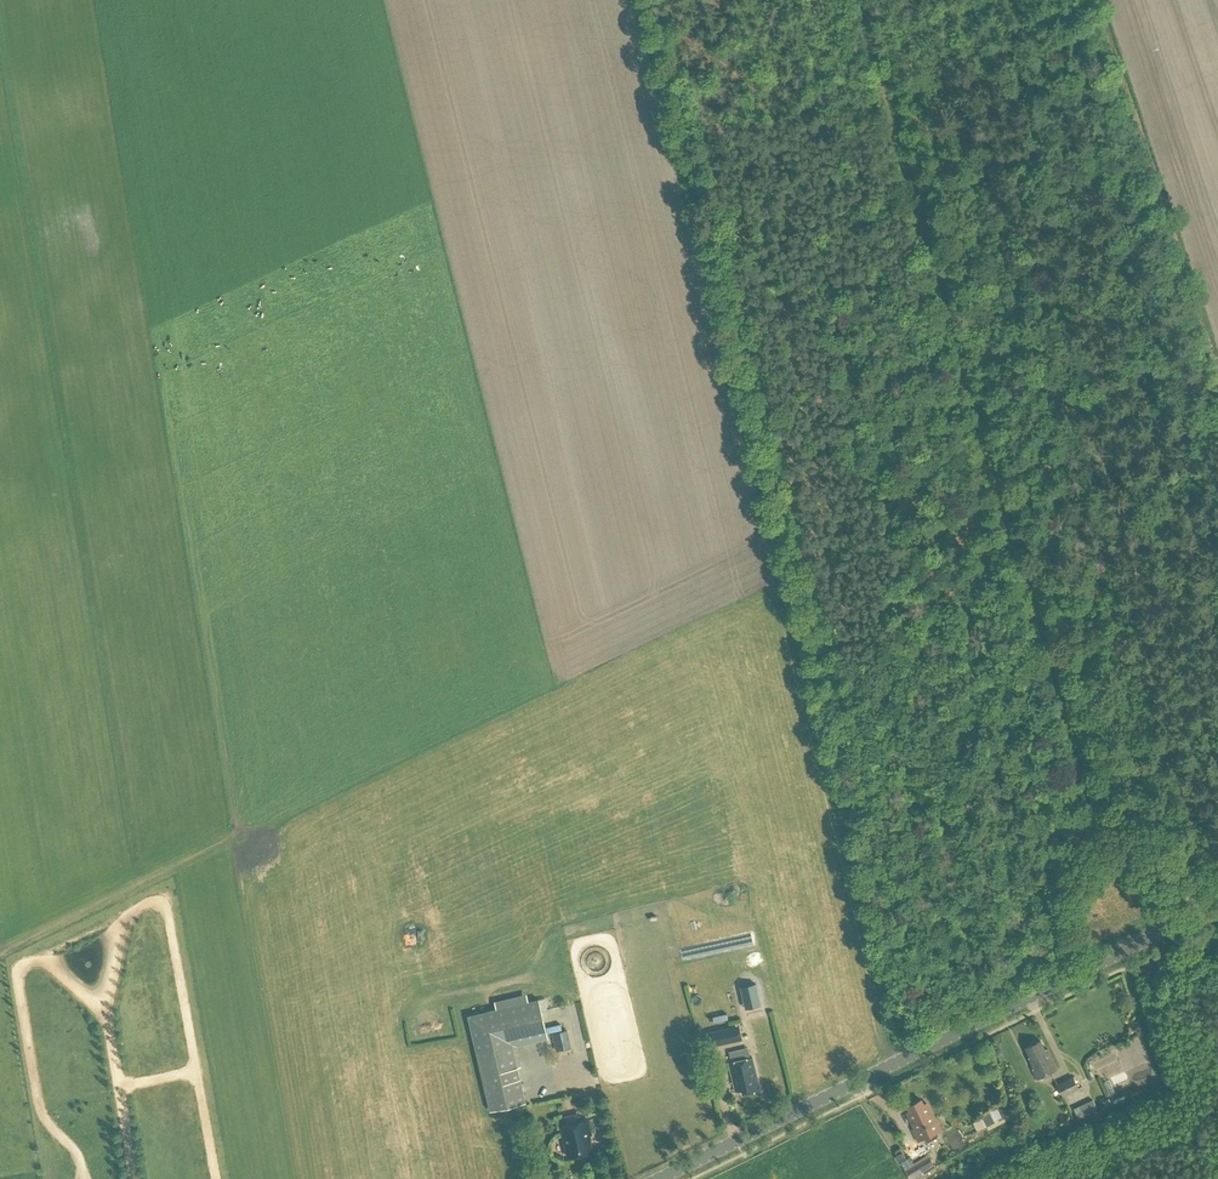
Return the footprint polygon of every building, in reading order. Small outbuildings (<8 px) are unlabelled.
[(761,1004),(756,983),(740,987),(745,1008),(761,1004)] [(468,1015),(490,1111),(526,1102),(512,1043),(548,1034),(539,998),(468,1015)] [(571,1047),(568,1029),(561,1030),(560,1024),(550,1025),(554,1050),(571,1047)] [(735,1041),(731,1026),(710,1031),(713,1046),(735,1041)] [(1123,1070),(1148,1061),(1139,1035),(1115,1044),(1123,1070)] [(1025,1047),(1030,1057),(1028,1057),(1034,1068),(1032,1069),(1037,1079),(1057,1069),(1047,1048),(1045,1049),(1040,1040),(1025,1047)] [(752,1057),(728,1062),(735,1091),(742,1090),(742,1094),(760,1090),(752,1057)] [(1056,1084),(1062,1096),(1079,1088),(1073,1075),(1056,1084)] [(906,1112),(914,1128),(912,1129),(918,1141),(924,1138),(925,1140),(928,1141),(936,1137),(937,1134),(936,1132),(940,1130),(926,1102),(923,1104),(921,1099),(907,1105),(910,1110),(906,1112)] [(1093,1100),(1074,1108),(1080,1122),(1092,1117),(1091,1113),(1098,1110),(1093,1100)] [(1004,1104),(982,1115),(987,1126),(1010,1114),(1004,1104)] [(588,1119),(562,1125),(566,1141),(565,1142),(567,1150),(568,1151),(569,1157),(576,1155),(593,1151),(589,1135),(592,1134),(588,1119)] [(895,1150),(897,1154),(896,1155),(899,1160),(905,1157),(901,1147),(895,1150)] [(910,1167),(916,1177),(920,1175),(922,1178),(926,1178),(935,1173),(925,1156),(913,1163),(914,1165),(910,1167)]
